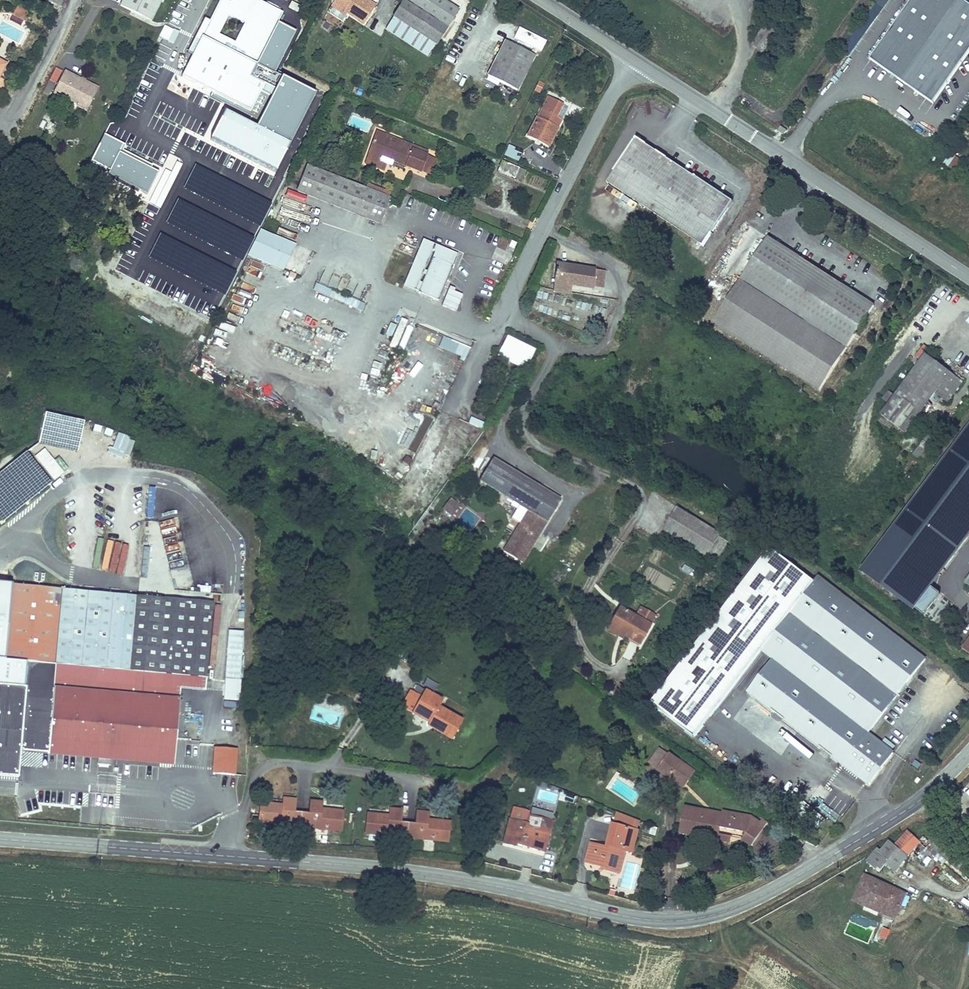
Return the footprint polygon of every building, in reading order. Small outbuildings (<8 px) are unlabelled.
[(151,20),(161,0),(123,0),(120,5),(151,20)] [(163,19),(178,26),(189,0),(172,0),(163,19)] [(283,12),(259,0),(220,0),(210,21),(205,19),(187,53),(192,56),(181,77),(212,92),(210,96),(259,121),(255,128),(225,113),(212,140),(276,172),(316,94),(275,73),(296,31),(278,22),(283,12)] [(376,4),(370,0),(335,0),(329,10),(330,11),(332,8),(345,17),(347,14),(363,24),(376,4)] [(441,0),(404,0),(404,1),(394,17),(437,43),(457,10),(441,0)] [(961,0),(913,0),(870,61),(934,105),(968,54),(968,6),(961,0)] [(17,8),(13,15),(24,20),(27,13),(17,8)] [(345,17),(332,8),(330,11),(329,13),(342,21),(345,17)] [(437,43),(394,17),(386,29),(429,56),(437,43)] [(158,37),(172,44),(179,32),(164,25),(158,37)] [(518,90),(536,54),(505,39),(487,75),(518,90)] [(148,88),(157,64),(148,60),(138,84),(148,88)] [(58,84),(53,94),(62,99),(63,96),(78,104),(76,106),(87,111),(99,87),(65,70),(64,72),(55,67),(49,80),(58,84)] [(2,95),(9,82),(0,78),(0,94),(2,95)] [(208,139),(222,109),(171,86),(157,116),(208,139)] [(564,103),(548,95),(528,136),(549,146),(562,120),(557,117),(564,103)] [(780,127),(777,131),(784,136),(787,132),(780,127)] [(384,138),(392,136),(377,130),(375,135),(384,138)] [(107,175),(147,195),(159,172),(151,169),(153,166),(122,151),(125,145),(104,135),(91,162),(109,171),(107,175)] [(426,155),(428,149),(420,146),(412,150),(399,145),(401,139),(392,136),(384,138),(375,135),(364,163),(384,170),(386,164),(392,166),(392,164),(404,169),(405,166),(420,172),(426,155)] [(399,145),(412,150),(420,146),(401,139),(399,145)] [(732,203),(637,139),(636,140),(634,139),(613,170),(615,171),(608,182),(703,246),(732,203)] [(523,150),(509,145),(504,156),(518,161),(523,150)] [(426,155),(420,172),(434,177),(441,160),(426,155)] [(520,167),(502,160),(497,171),(516,178),(520,167)] [(196,164),(184,188),(259,226),(271,203),(196,164)] [(366,188),(306,165),(296,190),(380,223),(390,197),(388,196),(390,192),(368,183),(366,188)] [(525,169),(520,167),(516,178),(521,180),(525,169)] [(607,184),(604,188),(616,196),(619,192),(607,184)] [(178,199),(166,223),(241,261),(253,237),(178,199)] [(296,245),(260,230),(249,256),(285,271),(296,245)] [(160,234),(148,257),(223,296),(236,272),(160,234)] [(438,300),(457,254),(423,240),(404,286),(438,300)] [(868,303),(765,240),(714,327),(816,388),(868,303)] [(605,271),(557,265),(554,285),(569,287),(602,292),(605,271)] [(536,349),(509,335),(497,356),(524,370),(536,349)] [(465,359),(469,348),(460,344),(455,355),(465,359)] [(921,354),(892,394),(887,392),(881,400),(887,404),(879,416),(882,417),(878,422),(888,429),(892,424),(904,433),(906,430),(911,434),(923,417),(918,413),(934,392),(946,400),(959,381),(921,354)] [(470,417),(468,423),(481,428),(483,422),(470,417)] [(47,420),(45,441),(78,444),(80,423),(47,420)] [(947,434),(935,425),(914,453),(927,462),(947,434)] [(868,573),(922,613),(937,592),(932,589),(968,537),(968,431),(868,573)] [(117,433),(111,448),(129,455),(134,440),(117,433)] [(68,468),(57,456),(53,460),(44,448),(34,457),(53,480),(68,468)] [(526,478),(494,458),(480,480),(513,500),(526,478)] [(33,498),(46,485),(23,461),(10,473),(33,498)] [(561,498),(526,478),(513,500),(529,509),(504,550),(523,562),(561,498)] [(23,505),(1,480),(0,481),(0,508),(9,517),(23,505)] [(460,504),(451,498),(443,509),(453,515),(460,504)] [(499,517),(503,510),(494,504),(489,511),(499,517)] [(721,534),(677,508),(664,530),(708,556),(708,555),(716,560),(727,542),(719,537),(721,534)] [(814,582),(769,548),(652,703),(696,736),(761,650),(772,659),(746,692),(868,784),(894,751),(869,732),(927,657),(819,576),(814,582)] [(0,584),(0,658),(4,659),(10,585),(0,584)] [(206,602),(10,585),(4,659),(25,660),(200,675),(206,602)] [(635,615),(619,606),(607,628),(625,637),(640,645),(656,615),(640,606),(635,615)] [(625,637),(607,628),(606,631),(623,640),(625,637)] [(243,631),(227,630),(222,701),(238,702),(243,631)] [(961,648),(968,654),(968,637),(961,648)] [(0,658),(0,683),(23,685),(25,660),(4,659),(0,658)] [(200,675),(25,660),(23,685),(17,747),(46,751),(53,675),(119,682),(118,692),(172,697),(172,687),(199,689),(200,675)] [(53,675),(46,751),(95,755),(94,764),(108,765),(109,757),(168,763),(174,697),(118,692),(119,682),(53,675)] [(15,774),(23,685),(0,683),(0,773),(15,774)] [(619,699),(626,687),(619,683),(611,695),(619,699)] [(452,739),(463,719),(439,706),(443,699),(425,689),(421,696),(412,713),(429,722),(427,726),(452,739)] [(412,713),(421,696),(410,690),(401,707),(412,713)] [(220,712),(219,725),(232,725),(233,712),(220,712)] [(698,742),(712,752),(720,742),(706,731),(698,742)] [(234,776),(237,750),(214,748),(212,774),(234,776)] [(648,763),(657,770),(668,754),(659,748),(648,763)] [(683,788),(696,771),(670,752),(668,754),(657,770),(683,788)] [(302,826),(303,813),(295,812),(296,798),(284,797),(283,804),(261,803),(259,822),(302,826)] [(322,808),(322,800),(311,799),(309,813),(303,813),(302,826),(341,830),(343,810),(322,808)] [(757,826),(749,821),(739,819),(740,815),(720,811),(719,814),(680,806),(674,832),(695,836),(697,828),(717,832),(721,829),(743,837),(739,843),(750,849),(764,826),(759,823),(757,826)] [(510,819),(509,818),(502,843),(517,847),(518,845),(546,852),(554,821),(552,820),(554,813),(532,807),(531,812),(513,807),(510,819)] [(401,822),(402,809),(390,808),(389,814),(367,812),(365,835),(407,839),(409,823),(401,822)] [(448,843),(450,821),(428,819),(429,812),(417,811),(416,824),(409,823),(407,839),(448,843)] [(611,823),(607,845),(605,849),(591,846),(587,861),(606,865),(605,869),(620,872),(625,852),(634,853),(639,830),(638,829),(640,821),(617,813),(615,824),(611,823)] [(697,828),(695,836),(727,843),(728,835),(717,832),(697,828)] [(894,845),(889,841),(881,850),(878,848),(868,861),(881,872),(887,865),(897,873),(921,842),(906,830),(894,845)] [(907,893),(865,875),(853,901),(895,919),(907,893)] [(890,931),(883,928),(879,936),(886,939),(890,931)]
